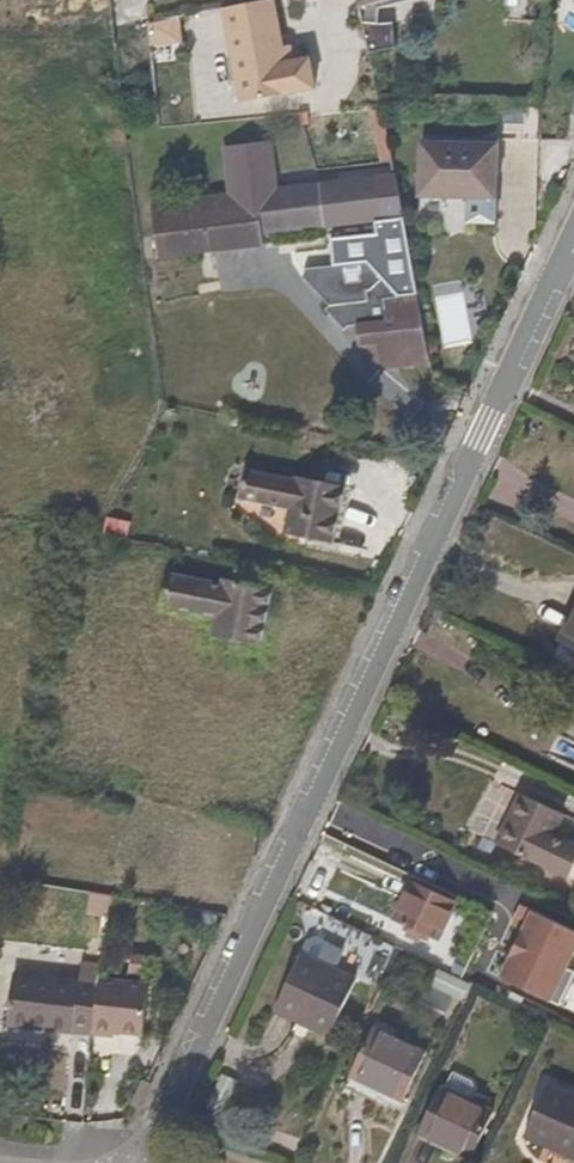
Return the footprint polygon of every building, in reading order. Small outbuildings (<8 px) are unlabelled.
[(362,33),(378,32),(380,0),(357,0),(362,33)] [(278,4),(229,14),(246,107),(319,93),(314,64),(290,68),(280,17),(278,4)] [(191,13),(201,85),(229,81),(219,9),(191,13)] [(144,202),(150,256),(215,250),(212,213),(263,208),(265,238),(374,222),(403,217),(394,174),(278,188),(273,141),(222,146),(227,193),(144,202)] [(495,146),(419,150),(422,203),(498,200),(495,146)] [(212,213),(215,250),(266,245),(265,238),(263,208),(212,213)] [(403,217),(374,222),(374,234),(330,241),(333,265),(363,262),(396,294),(417,292),(403,217)] [(380,367),(432,362),(417,292),(396,294),(363,262),(333,265),(306,268),(304,279),(328,302),(324,310),(340,327),(357,325),(358,344),(377,344),(380,367)] [(358,344),(380,367),(377,344),(358,344)] [(284,501),(282,510),(279,532),(329,541),(338,484),(288,476),(288,479),(237,471),(232,501),(273,509),(275,499),(284,501)] [(273,509),(282,510),(284,501),(275,499),(273,509)] [(270,587),(211,578),(211,582),(170,576),(164,610),(204,617),(201,636),(261,645),(270,587)] [(573,690),(573,624),(573,623),(547,677),(573,690)] [(529,901),(556,850),(515,828),(490,881),(529,901)] [(497,978),(549,1004),(573,955),(573,930),(520,903),(509,925),(520,930),(497,978)] [(386,960),(423,976),(445,936),(406,917),(386,960)] [(71,980),(89,982),(89,980),(91,961),(72,960),(71,980)] [(436,972),(431,989),(457,997),(462,980),(436,972)] [(85,1021),(88,990),(89,982),(71,980),(6,975),(2,1020),(66,1027),(67,1020),(85,1021)] [(85,1029),(85,1031),(106,1033),(107,1029),(136,1031),(140,984),(89,980),(89,982),(88,990),(85,1021),(85,1029)] [(265,1046),(320,1071),(349,1014),(294,986),(265,1046)] [(85,1029),(85,1021),(67,1020),(66,1027),(85,1029)] [(338,1120),(369,1135),(373,1125),(394,1137),(415,1095),(363,1069),(338,1120)] [(540,1117),(519,1162),(573,1162),(573,1134),(540,1117)] [(483,1150),(431,1124),(412,1162),(476,1162),(483,1150)]
